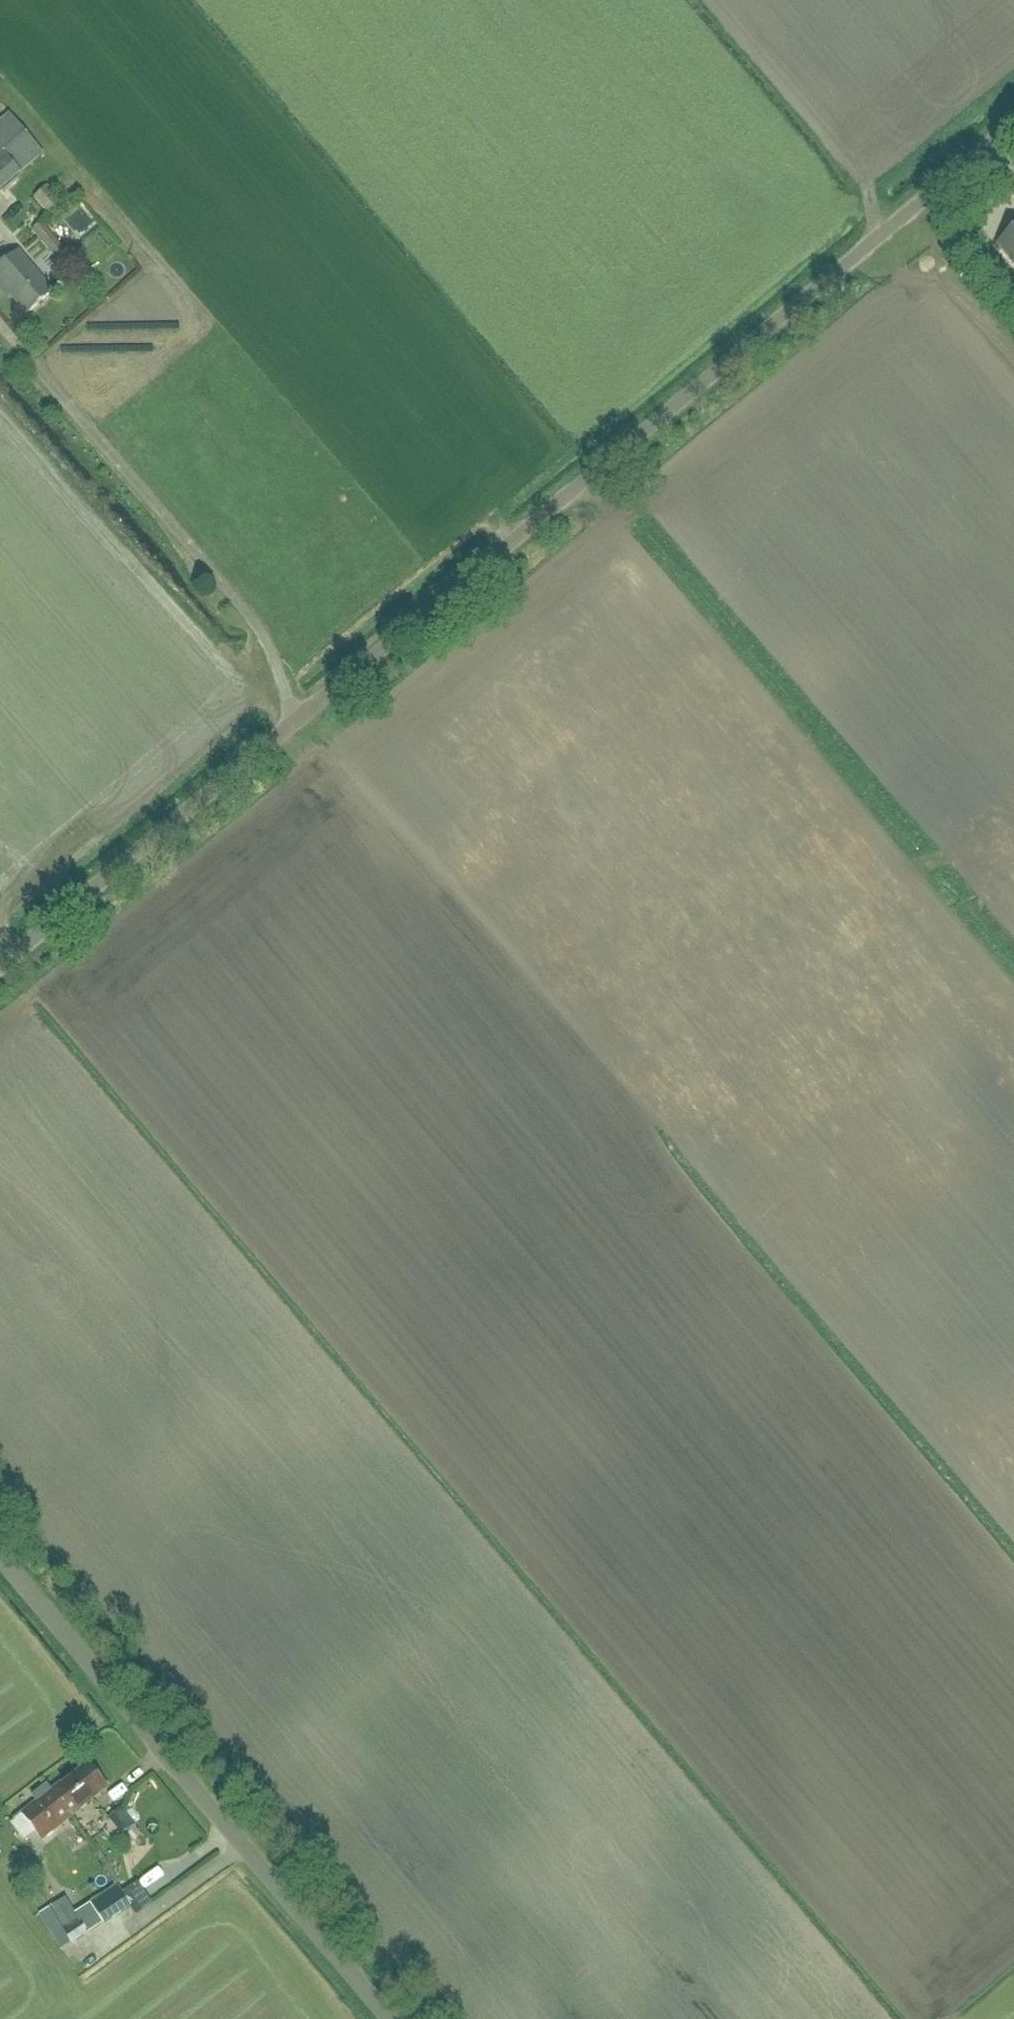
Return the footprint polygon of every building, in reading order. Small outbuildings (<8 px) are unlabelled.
[(42,154),(9,113),(0,121),(0,190),(42,154)] [(65,209),(47,188),(33,200),(51,221),(65,209)] [(42,223),(31,233),(58,266),(69,256),(42,223)] [(996,244),(1013,265),(1013,229),(996,244)] [(51,293),(17,253),(0,267),(0,289),(1,290),(4,288),(26,314),(51,293)] [(60,1786),(59,1785),(51,1791),(46,1785),(31,1797),(35,1803),(20,1814),(41,1842),(80,1812),(79,1810),(107,1789),(88,1765),(60,1786)] [(119,1891),(98,1904),(100,1907),(97,1908),(107,1924),(130,1909),(119,1891)] [(103,1924),(90,1904),(75,1913),(67,1901),(63,1903),(62,1900),(49,1908),(73,1946),(88,1936),(88,1935),(103,1924)]
